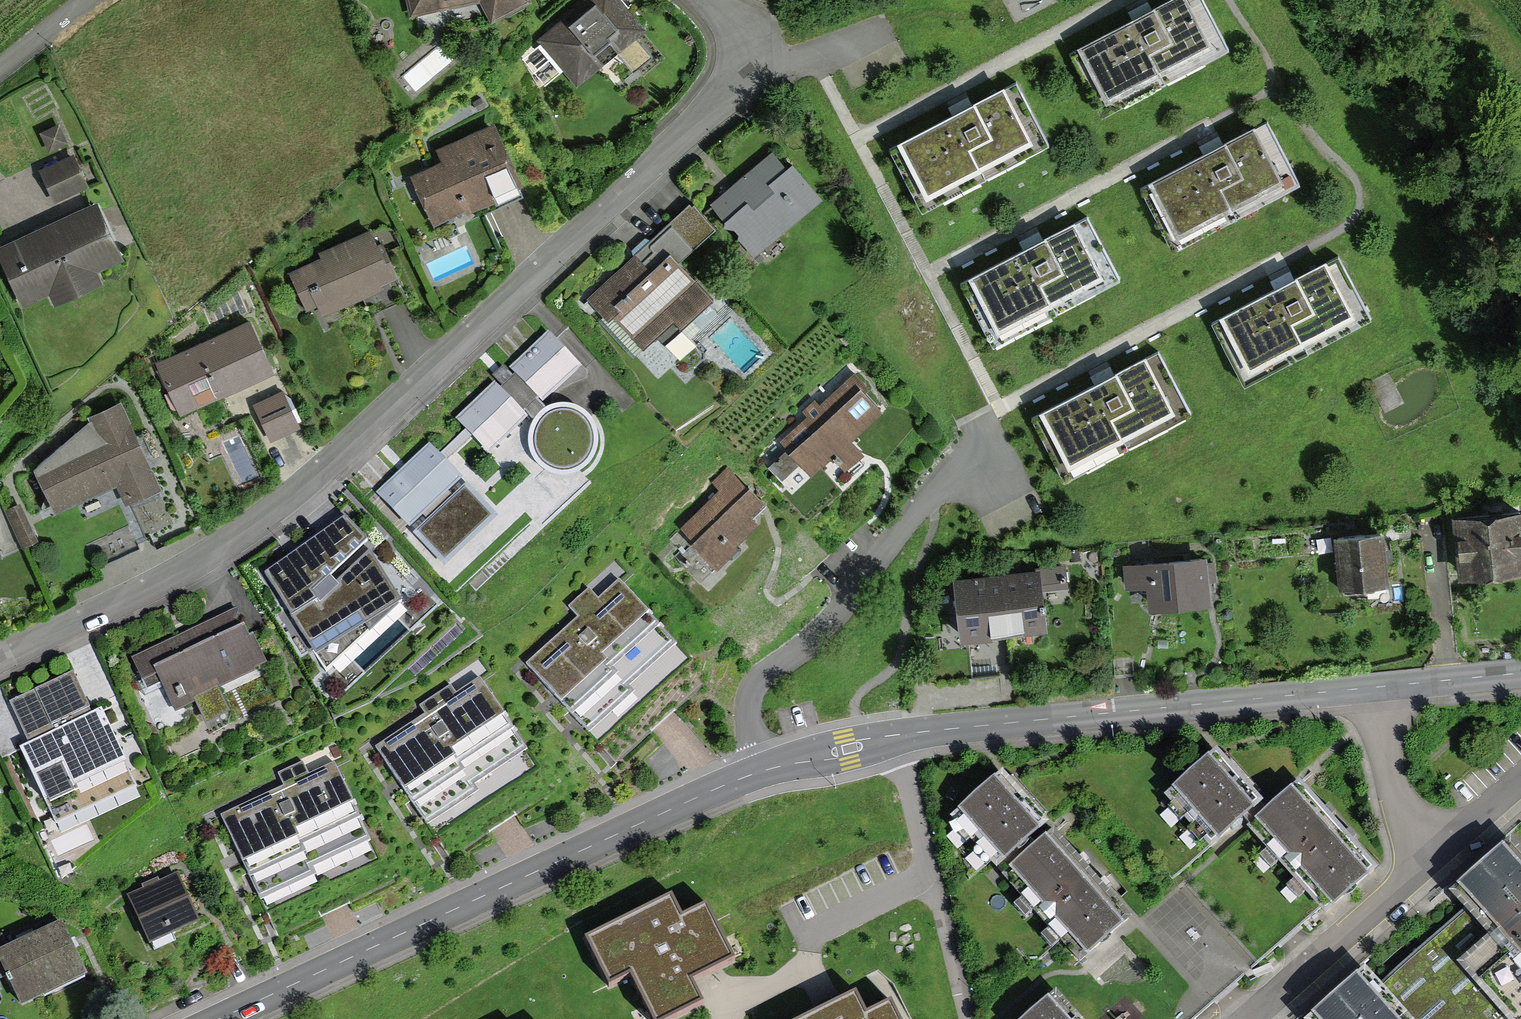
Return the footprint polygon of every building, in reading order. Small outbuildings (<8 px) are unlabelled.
[(412,13),(473,0),(409,0),(412,13)] [(494,20),(535,0),(484,0),(494,20)] [(626,0),(588,0),(539,39),(575,83),(620,47),(636,66),(651,54),(635,34),(646,26),(626,0)] [(1214,0),(1169,0),(1077,49),(1110,112),(1238,44),(1214,0)] [(1057,140),(1024,77),(898,143),(932,207),(1057,140)] [(1308,179),(1274,116),(1145,186),(1179,249),(1308,179)] [(445,161),(414,174),(436,224),(524,185),(497,124),(440,149),(445,161)] [(41,165),(55,198),(91,184),(78,150),(41,165)] [(774,152),(714,201),(758,253),(824,199),(796,164),(789,170),(774,152)] [(99,207),(2,248),(23,299),(49,288),(54,299),(101,279),(96,268),(121,257),(99,207)] [(1123,276),(1089,213),(963,280),(998,344),(1123,276)] [(374,234),(291,273),(312,317),(395,278),(374,234)] [(1344,250),(1211,319),(1245,384),(1377,315),(1344,250)] [(592,292),(645,348),(660,333),(669,342),(717,297),(673,251),(652,270),(634,252),(592,292)] [(249,323),(159,363),(181,411),(271,371),(249,323)] [(580,368),(550,335),(514,368),(544,401),(580,368)] [(1160,346),(1027,415),(1061,480),(1194,411),(1160,346)] [(785,440),(815,471),(883,408),(854,376),(785,440)] [(527,419),(495,385),(458,419),(490,453),(527,419)] [(254,402),(272,440),(303,425),(285,387),(254,402)] [(158,489),(120,404),(89,417),(97,435),(35,463),(56,511),(118,483),(127,503),(158,489)] [(577,413),(566,410),(547,416),(537,428),(534,443),(537,457),(549,468),(566,473),(585,466),(595,452),(596,434),(587,420),(577,413)] [(493,515),(428,447),(379,494),(444,561),(493,515)] [(724,485),(683,526),(719,560),(758,521),(751,514),(763,501),(729,468),(718,479),(724,485)] [(1462,516),(1467,570),(1520,566),(1520,538),(1519,511),(1462,516)] [(345,519),(270,573),(315,647),(398,597),(371,553),(345,519)] [(1380,533),(1339,537),(1344,583),(1385,579),(1380,533)] [(1210,554),(1127,564),(1130,586),(1153,584),(1156,608),(1216,601),(1210,554)] [(1039,568),(957,579),(964,637),(1047,626),(1039,568)] [(578,618),(527,664),(596,741),(690,656),(620,580),(598,600),(589,589),(569,608),(578,618)] [(262,668),(235,610),(136,655),(150,686),(163,680),(175,708),(262,668)] [(424,714),(375,747),(431,831),(535,762),(479,678),(457,693),(452,684),(419,706),(424,714)] [(99,719),(23,753),(55,823),(130,789),(99,719)] [(1265,804),(1221,752),(1171,795),(1214,846),(1265,804)] [(284,786),(221,815),(263,904),(376,851),(334,762),(309,774),(303,761),(278,773),(284,786)] [(1050,822),(1004,775),(955,822),(1000,869),(1050,822)] [(1379,866),(1305,783),(1253,829),(1328,912),(1379,866)] [(1128,912),(1057,832),(1006,877),(1077,957),(1128,912)] [(1516,838),(1459,886),(1475,905),(1520,959),(1520,844),(1516,838)] [(172,877),(126,898),(148,947),(194,926),(172,877)] [(587,939),(610,984),(630,974),(653,1018),(669,1018),(701,1003),(690,980),(732,959),(706,907),(681,919),(670,897),(587,939)] [(1381,985),(1410,1018),(1511,1018),(1513,1017),(1515,1018),(1520,1018),(1520,959),(1475,905),(1381,985)] [(0,951),(0,966),(19,1007),(80,978),(55,925),(0,951)] [(1367,969),(1314,1014),(1318,1018),(1410,1018),(1381,985),(1367,969)] [(1048,993),(1016,1018),(1069,1018),(1048,993)] [(806,1018),(898,1018),(891,1004),(866,1016),(855,995),(806,1018)]
